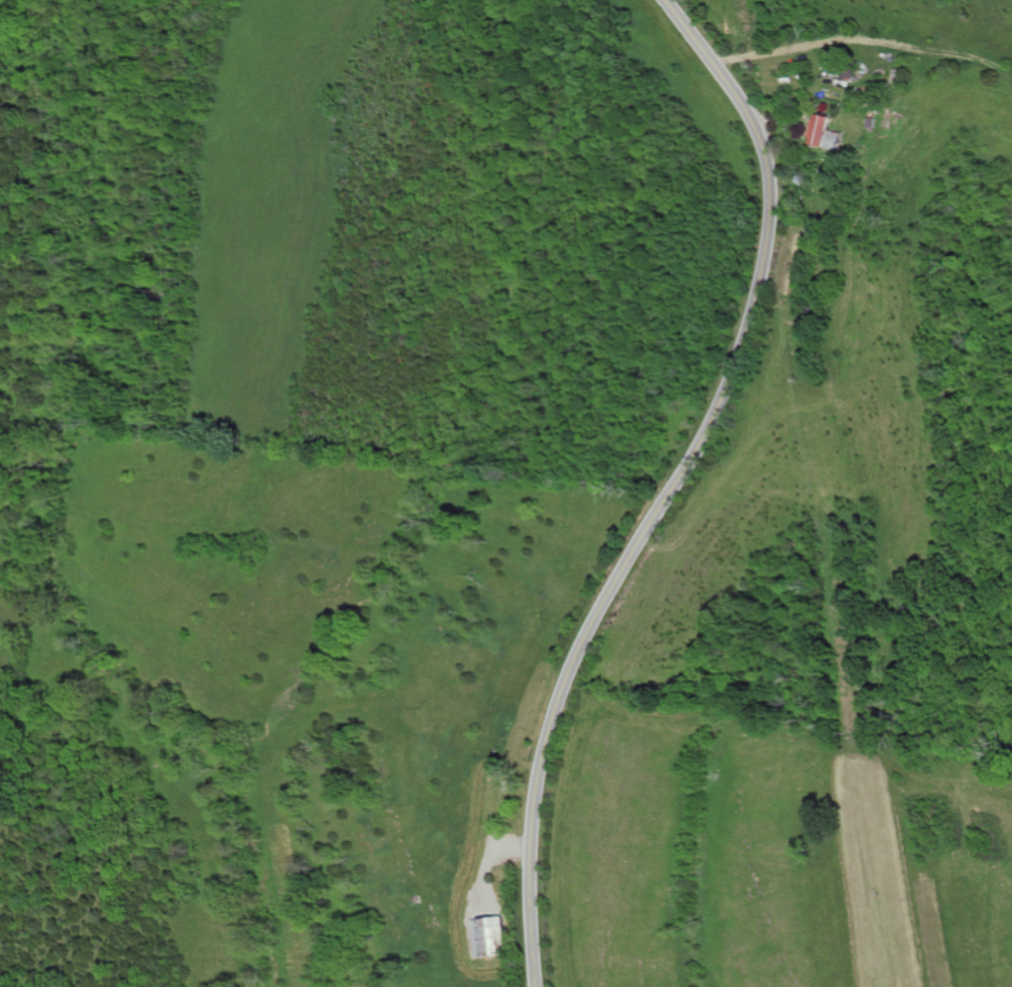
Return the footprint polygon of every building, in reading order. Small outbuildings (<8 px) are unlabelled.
[(832,119),(816,114),(808,144),(824,148),(832,119)] [(838,151),(842,138),(831,135),(830,137),(828,137),(825,147),(838,151)] [(470,919),(474,957),(496,954),(496,946),(503,945),(500,916),(470,919)]
